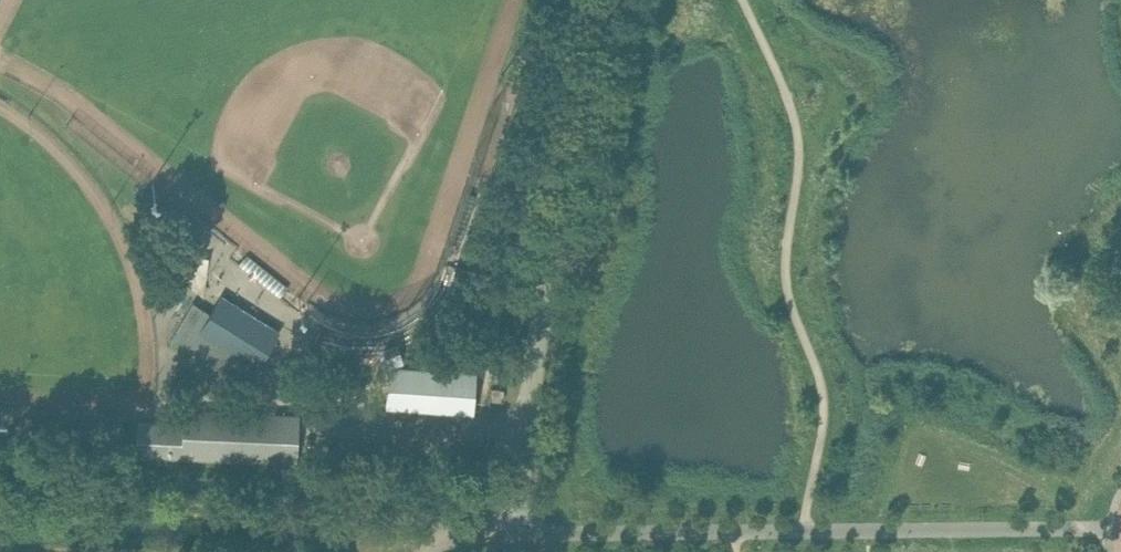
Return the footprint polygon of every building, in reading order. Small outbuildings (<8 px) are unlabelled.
[(278,330),(260,319),(221,295),(211,312),(193,301),(170,337),(220,368),(220,367),(218,366),(229,349),(256,366),(278,330)] [(397,350),(382,355),(386,366),(401,360),(397,350)] [(476,371),(389,365),(386,406),(473,412),(476,371)] [(492,388),(491,399),(503,400),(504,389),(492,388)] [(296,461),(298,414),(184,409),(184,424),(138,422),(137,454),(296,461)]
